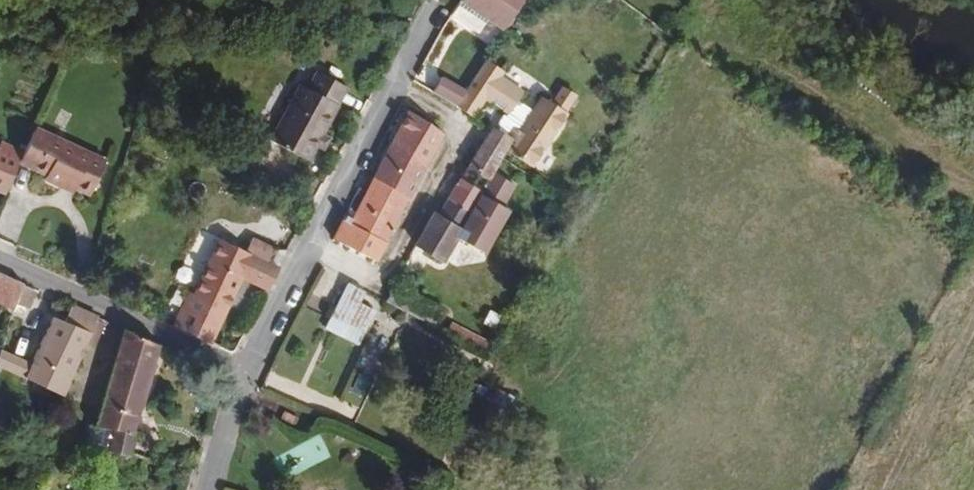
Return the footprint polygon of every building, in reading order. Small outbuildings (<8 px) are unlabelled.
[(456,2),(450,12),(478,31),(485,21),(499,31),(501,26),(464,0),(458,0),(456,2)] [(501,26),(517,0),(464,0),(501,26)] [(303,145),(328,64),(292,55),(285,74),(277,73),(260,132),(303,145)] [(434,213),(416,248),(442,260),(459,226),(469,208),(486,179),(503,148),(512,155),(523,161),(565,85),(568,76),(551,67),(540,85),(533,80),(522,94),(513,87),(520,75),(492,55),(457,109),(474,127),(493,92),(503,97),(481,135),(464,165),(439,215),(434,213)] [(392,234),(390,233),(408,197),(412,189),(414,190),(446,126),(411,107),(360,220),(349,216),(346,227),(339,241),(380,252),(391,236),(392,234)] [(14,113),(1,141),(0,143),(0,145),(22,157),(21,165),(39,174),(43,167),(55,173),(67,177),(81,145),(14,113)] [(50,179),(55,173),(43,167),(39,174),(50,179)] [(268,275),(281,251),(270,246),(275,232),(254,222),(248,235),(254,239),(241,262),(268,275)] [(184,274),(164,308),(205,325),(241,262),(207,247),(193,274),(184,274)] [(0,274),(0,288),(22,298),(30,274),(4,264),(0,274)] [(30,274),(22,298),(39,303),(48,282),(30,274)] [(373,288),(356,278),(331,321),(348,330),(355,319),(370,327),(380,307),(367,298),(373,288)] [(12,376),(61,398),(94,336),(107,309),(108,307),(72,292),(36,361),(22,355),(12,376)] [(492,308),(481,302),(475,313),(486,320),(492,308)] [(107,309),(94,336),(102,340),(115,313),(107,309)] [(355,319),(348,330),(363,339),(370,327),(355,319)] [(176,337),(135,320),(101,390),(117,398),(109,418),(129,428),(176,337)] [(442,330),(477,350),(482,341),(448,322),(442,330)] [(0,345),(0,371),(12,376),(22,355),(0,345)] [(463,386),(459,398),(470,401),(474,389),(463,386)] [(470,401),(459,398),(449,427),(481,438),(491,408),(470,401)] [(122,454),(125,455),(139,460),(144,449),(127,441),(122,454)]
